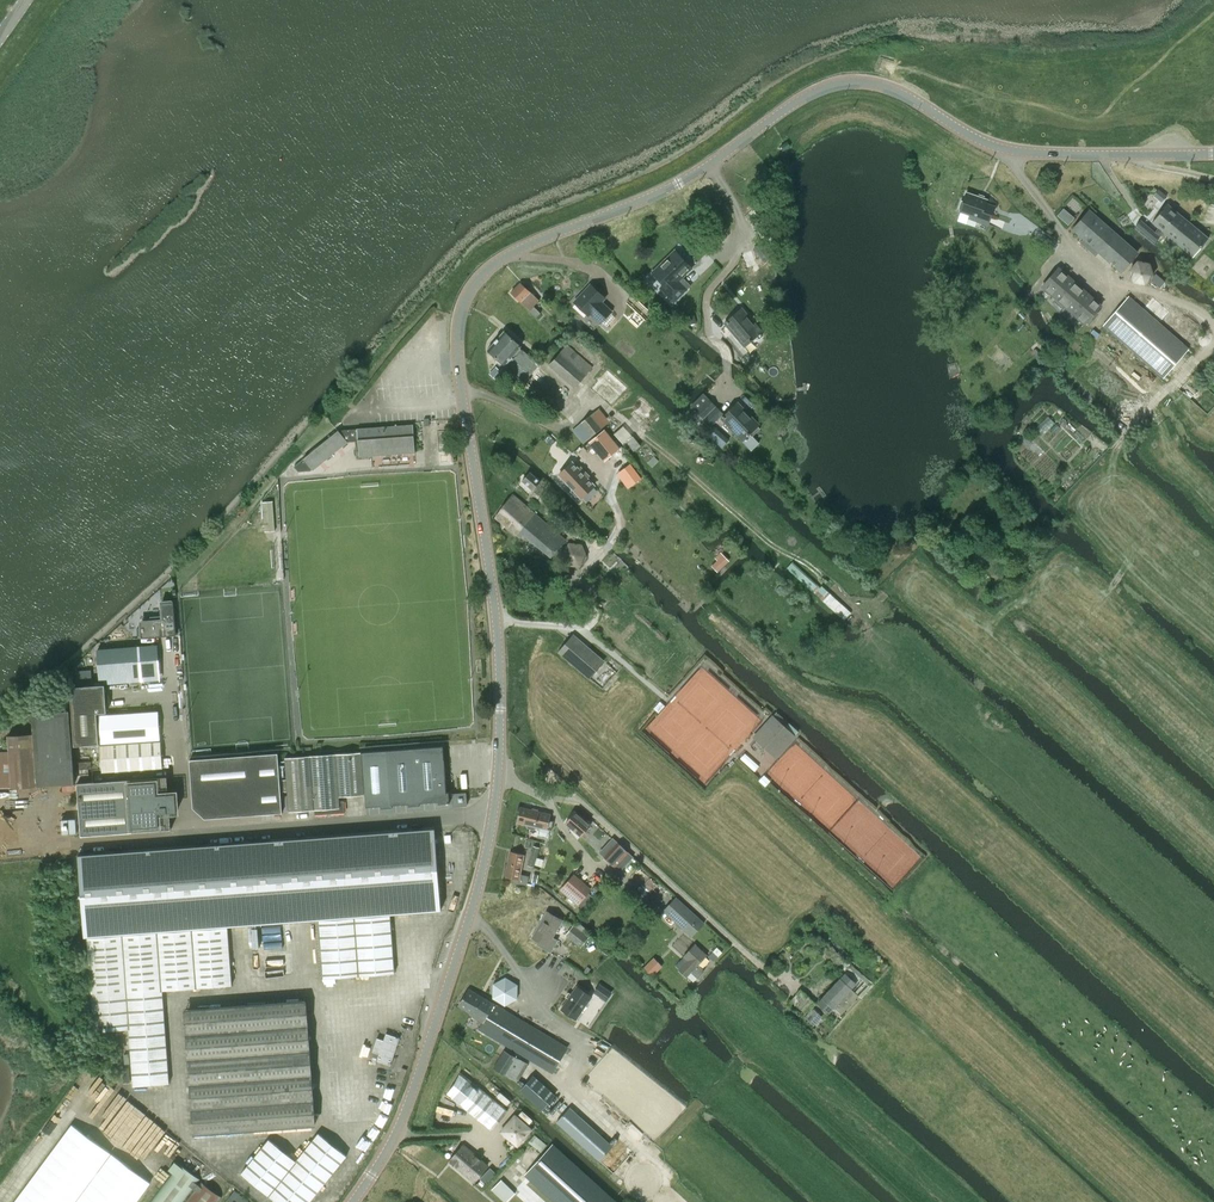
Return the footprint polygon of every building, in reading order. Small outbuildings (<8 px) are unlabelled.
[(787,141),(781,145),(784,150),(791,146),(787,141)] [(965,191),(958,211),(960,212),(968,215),(967,218),(976,221),(988,225),(994,205),(986,203),(988,199),(965,191)] [(1171,223),(1164,232),(1166,234),(1158,244),(1167,251),(1175,241),(1193,257),(1209,237),(1167,203),(1162,209),(1172,217),(1169,222),(1171,223)] [(1156,242),(1164,232),(1171,223),(1169,222),(1172,217),(1162,209),(1152,222),(1158,227),(1155,232),(1153,231),(1141,220),(1136,226),(1156,242)] [(1089,210),(1073,229),(1084,238),(1080,242),(1096,256),(1099,252),(1121,272),(1138,253),(1089,210)] [(768,251),(773,246),(767,239),(762,244),(761,244),(754,249),(764,262),(772,256),(768,251)] [(653,272),(665,284),(661,288),(674,301),(687,289),(678,280),(692,267),(675,251),(653,272)] [(1137,260),(1128,270),(1132,283),(1146,286),(1155,275),(1150,262),(1137,260)] [(1058,267),(1042,286),(1085,324),(1102,306),(1058,267)] [(533,306),(539,300),(520,282),(511,292),(529,310),(530,310),(537,316),(540,312),(533,306)] [(590,284),(574,302),(589,315),(590,314),(600,323),(611,311),(601,302),(605,298),(590,284)] [(633,294),(626,302),(646,320),(650,316),(653,313),(634,295),(633,294)] [(1129,296),(1103,325),(1164,378),(1189,348),(1183,343),(1194,331),(1154,296),(1143,308),(1129,296)] [(745,346),(752,340),(754,343),(762,336),(760,333),(762,331),(742,308),(725,323),(745,346)] [(695,323),(694,316),(684,319),(685,325),(695,323)] [(487,349),(505,365),(522,346),(504,331),(487,349)] [(549,364),(575,387),(593,367),(567,344),(565,346),(564,344),(561,346),(563,348),(549,364)] [(523,348),(507,366),(525,381),(540,364),(523,348)] [(502,371),(496,366),(490,373),(496,379),(502,371)] [(723,414),(716,406),(703,393),(690,406),(703,419),(701,421),(709,428),(723,414)] [(721,418),(742,441),(749,434),(752,437),(760,429),(758,426),(759,424),(738,402),(721,418)] [(573,429),(584,443),(598,431),(607,424),(610,422),(599,408),(578,425),(573,429)] [(357,428),(358,441),(359,457),(415,453),(413,425),(357,428)] [(302,458),(303,459),(294,466),(298,472),(311,471),(312,470),(313,471),(348,442),(358,441),(357,428),(333,430),(315,444),(317,446),(302,458)] [(603,431),(589,443),(604,461),(618,449),(620,448),(605,429),(603,431)] [(640,445),(631,434),(625,439),(634,450),(640,445)] [(576,496),(578,494),(581,496),(593,485),(586,477),(587,475),(580,468),(579,469),(572,462),(559,474),(573,488),(571,490),(576,496)] [(616,473),(628,488),(641,478),(630,463),(616,473)] [(529,473),(522,481),(532,491),(540,482),(529,473)] [(522,534),(551,557),(566,538),(535,513),(536,512),(513,495),(495,517),(516,534),(520,537),(522,534)] [(265,532),(275,531),(272,501),(263,502),(265,532)] [(569,543),(561,553),(566,566),(578,567),(587,556),(582,544),(569,543)] [(851,613),(793,561),(787,568),(845,620),(851,613)] [(160,601),(162,619),(141,621),(142,638),(176,635),(173,600),(160,601)] [(558,652),(589,678),(603,662),(572,635),(558,652)] [(157,645),(114,648),(98,650),(100,678),(160,674),(157,645)] [(106,712),(106,708),(105,685),(70,688),(74,746),(99,744),(97,713),(106,712)] [(10,751),(0,752),(0,784),(0,788),(12,787),(12,788),(37,787),(37,786),(75,783),(89,782),(88,769),(74,770),(70,711),(33,713),(34,734),(9,735),(10,751)] [(161,740),(159,711),(100,715),(102,744),(161,740)] [(773,717),(769,720),(756,735),(778,754),(794,736),(773,717)] [(156,768),(163,768),(161,742),(101,746),(102,772),(132,770),(132,772),(156,770),(156,768)] [(387,750),(391,807),(392,807),(392,805),(408,803),(408,806),(419,805),(419,803),(438,801),(438,804),(449,803),(448,792),(446,792),(442,746),(387,750)] [(748,749),(740,758),(755,771),(762,762),(748,749)] [(381,808),(391,807),(387,750),(361,752),(365,807),(381,805),(381,808)] [(363,795),(360,752),(285,758),(287,779),(280,779),(278,753),(256,755),(260,814),(282,812),(281,791),(287,791),(289,812),(314,810),(314,815),(344,812),(343,801),(338,802),(338,797),(363,795)] [(260,814),(256,755),(190,760),(193,807),(205,818),(260,814)] [(759,780),(766,787),(771,781),(764,775),(759,780)] [(171,829),(170,812),(177,812),(176,793),(169,794),(167,777),(78,783),(81,836),(171,829)] [(453,806),(467,805),(466,793),(452,794),(453,806)] [(70,806),(71,824),(80,823),(78,806),(70,806)] [(520,807),(517,822),(526,824),(528,828),(533,829),(536,827),(546,829),(551,830),(553,821),(549,820),(550,815),(520,807)] [(575,811),(565,823),(581,836),(591,824),(575,811)] [(85,936),(441,909),(435,828),(79,855),(85,936)] [(617,841),(604,856),(615,866),(629,852),(617,841)] [(527,865),(533,867),(539,847),(533,845),(527,865)] [(523,854),(510,851),(504,877),(514,879),(513,882),(517,883),(517,882),(526,884),(527,876),(519,874),(523,854)] [(573,875),(561,889),(578,904),(591,890),(573,875)] [(687,906),(673,921),(692,937),(705,923),(687,906)] [(532,937),(538,941),(537,944),(551,952),(557,940),(553,937),(562,920),(546,911),(532,937)] [(318,921),(322,972),(322,979),(393,974),(388,916),(318,921)] [(574,926),(566,935),(580,947),(582,945),(589,950),(595,943),(589,938),(592,934),(577,922),(574,926)] [(253,927),(256,978),(293,976),(289,925),(253,927)] [(163,992),(233,987),(228,929),(88,939),(95,1033),(130,1031),(134,1087),(170,1085),(163,992)] [(688,961),(679,970),(686,977),(691,972),(697,978),(704,971),(698,965),(706,955),(695,944),(683,957),(688,961)] [(845,973),(831,988),(849,1005),(858,995),(861,998),(874,984),(850,964),(839,955),(831,947),(826,952),(834,960),(845,970),(845,973)] [(517,985),(516,984),(504,977),(492,984),(492,998),(504,1005),(516,998),(517,985)] [(593,992),(606,1001),(612,992),(599,983),(593,992)] [(577,986),(561,1009),(576,1019),(592,996),(577,986)] [(831,988),(818,1003),(829,1013),(834,1007),(841,1014),(849,1005),(831,988)] [(470,1015),(482,1023),(483,1022),(494,1004),(494,1005),(469,989),(458,1006),(470,1014),(470,1015)] [(304,997),(184,1007),(194,1138),(314,1128),(304,997)] [(810,998),(801,1008),(806,1013),(814,1003),(810,998)] [(495,1004),(494,1004),(483,1022),(482,1023),(478,1029),(552,1072),(567,1047),(495,1004)] [(806,1014),(804,1017),(813,1025),(813,1026),(822,1016),(813,1008),(810,1010),(806,1014)] [(377,1038),(373,1052),(379,1054),(377,1060),(390,1065),(399,1038),(386,1034),(384,1040),(377,1038)] [(493,1069),(494,1069),(517,1081),(528,1063),(504,1050),(493,1069)] [(460,1073),(447,1093),(491,1130),(507,1110),(460,1073)] [(542,1109),(554,1094),(533,1076),(520,1090),(542,1109)] [(612,1146),(570,1108),(557,1122),(599,1160),(612,1146)] [(500,1131),(517,1146),(532,1129),(515,1114),(500,1131)] [(346,1156),(318,1133),(296,1161),(269,1140),(241,1174),(276,1201),(309,1201),(346,1156)] [(528,1142),(541,1153),(547,1145),(534,1135),(528,1142)] [(463,1143),(450,1159),(451,1160),(450,1161),(474,1182),(489,1165),(463,1143)] [(552,1145),(523,1177),(550,1201),(615,1201),(552,1145)] [(200,1181),(177,1163),(148,1201),(184,1201),(200,1181)] [(490,1167),(480,1178),(486,1184),(496,1173),(490,1167)] [(491,1189),(504,1201),(506,1201),(515,1193),(501,1179),(491,1189)] [(223,1199),(201,1184),(187,1201),(220,1201),(223,1199)] [(234,1191),(231,1195),(228,1199),(232,1201),(248,1201),(234,1191)]
